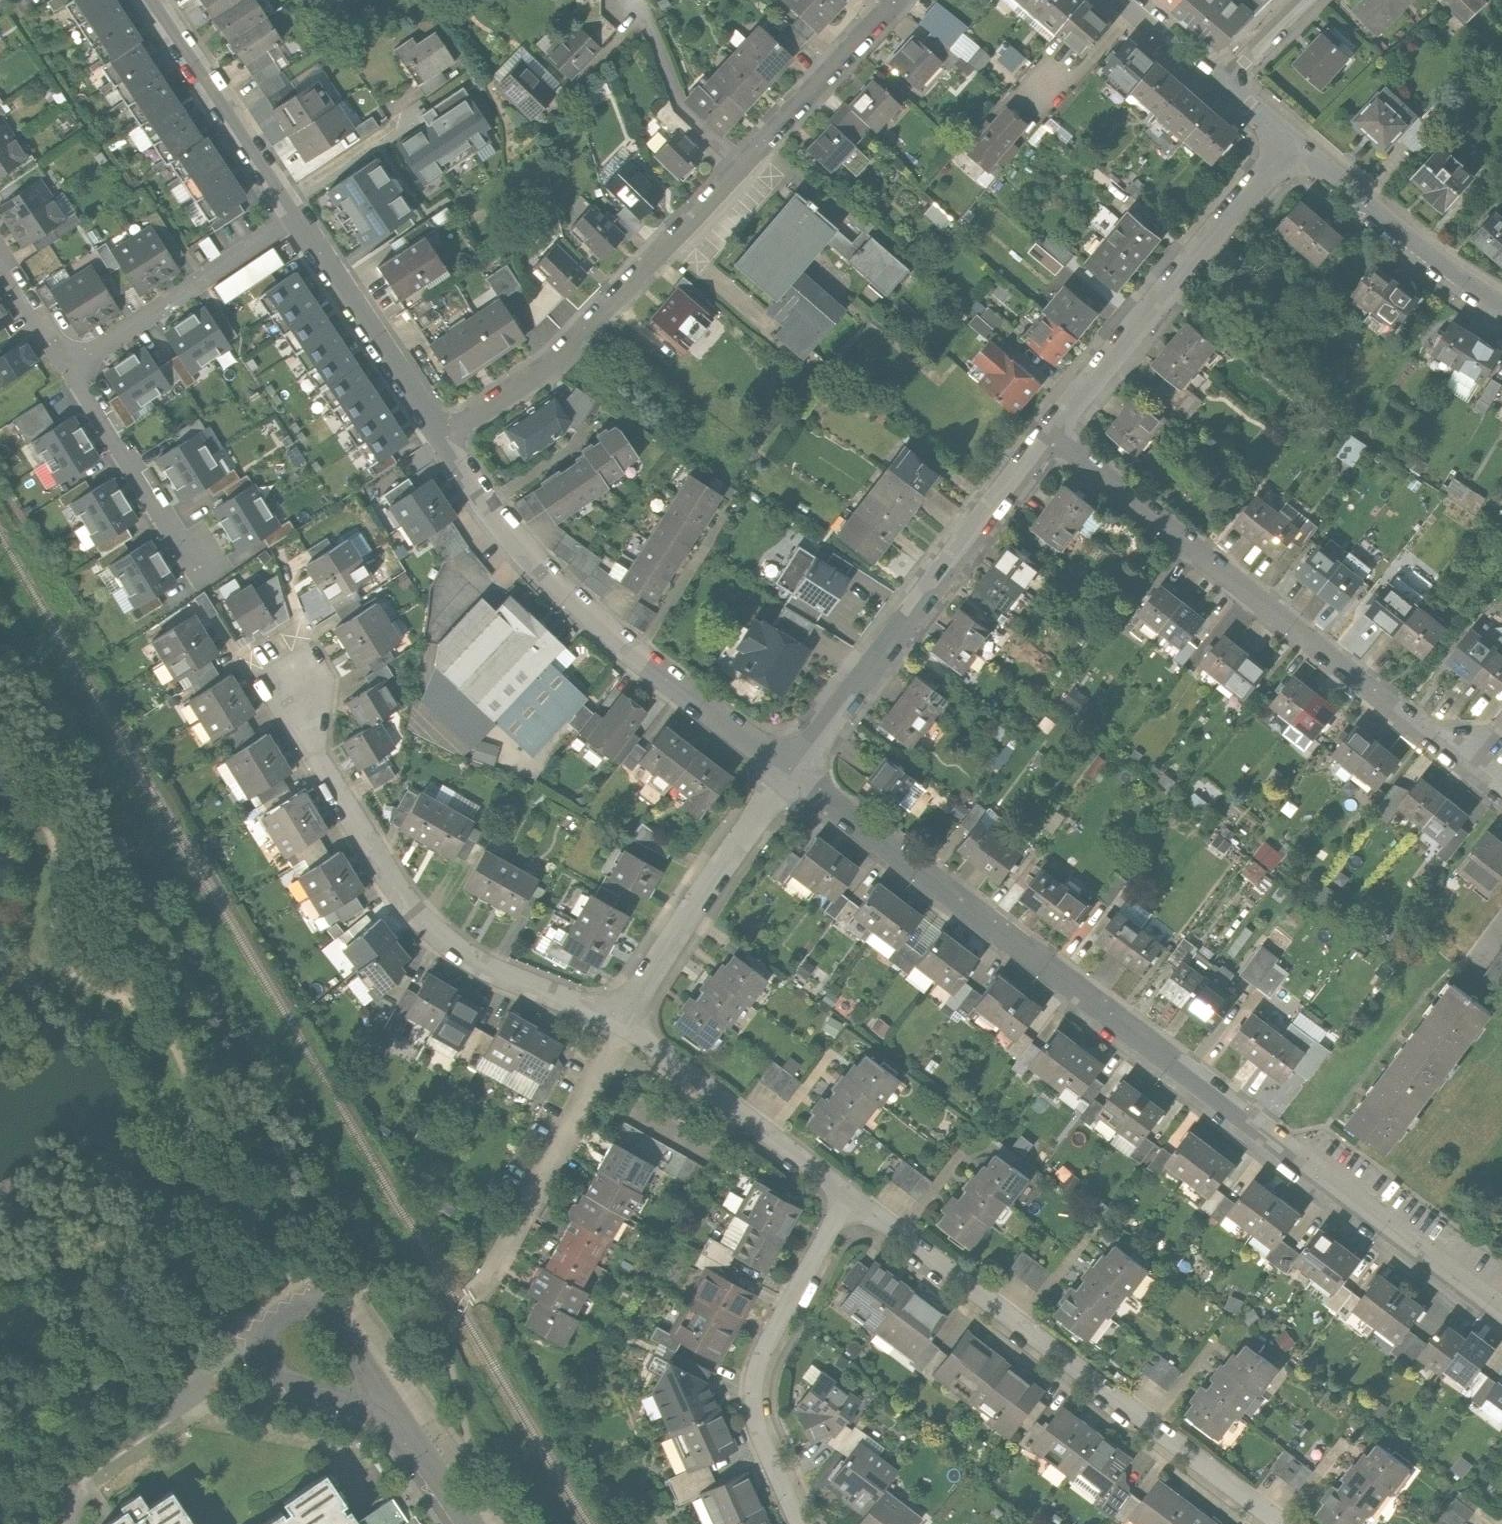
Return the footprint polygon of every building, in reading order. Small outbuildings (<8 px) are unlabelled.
[(64,5),(71,0),(52,0),(47,3),(53,12),(64,5)] [(77,24),(114,0),(71,0),(64,5),(77,24)] [(90,44),(127,20),(114,0),(77,24),(90,44)] [(212,18),(238,0),(200,0),(212,18)] [(254,0),(238,0),(212,18),(227,41),(265,16),(254,0)] [(576,25),(599,47),(617,28),(601,13),(601,0),(576,0),(576,25)] [(801,17),(816,31),(843,2),(841,0),(783,0),(801,17)] [(1031,9),(1039,0),(1021,0),(1031,9)] [(1031,9),(1058,32),(1085,1),(1084,0),(1039,0),(1031,9)] [(1176,8),(1223,47),(1253,16),(1237,0),(1182,0),(1176,8)] [(1253,16),(1255,18),(1273,0),(1237,0),(1253,16)] [(1352,6),(1377,32),(1409,0),(1358,0),(1352,6)] [(1442,2),(1465,25),(1486,3),(1483,0),(1445,0),(1442,2)] [(1113,25),(1085,1),(1058,32),(1086,56),(1113,25)] [(920,25),(931,33),(951,49),(969,27),(938,2),(920,25)] [(280,39),(265,16),(227,41),(243,64),(266,48),(280,39)] [(790,58),(816,31),(801,17),(792,26),(789,23),(772,41),(790,58)] [(140,39),(127,20),(90,44),(103,64),(137,42),(140,39)] [(546,56),(569,78),(599,47),(576,25),(546,56)] [(1326,26),(1320,32),(1335,46),(1341,40),(1326,26)] [(758,28),(734,54),(767,86),(792,60),(790,58),(772,41),(758,28)] [(412,36),(395,48),(419,83),(440,69),(455,59),(435,30),(417,42),(412,36)] [(1335,46),(1320,32),(1292,62),(1318,87),(1347,57),(1335,46)] [(931,33),(921,44),(940,63),(951,49),(931,33)] [(914,37),(889,63),(916,88),(940,63),(921,44),(914,37)] [(1108,68),(1135,91),(1159,62),(1132,39),(1108,68)] [(100,66),(113,85),(150,61),(137,42),(103,64),(100,66)] [(975,45),(964,61),(978,71),(989,55),(975,45)] [(266,48),(243,64),(266,98),(290,81),(283,70),(281,70),(266,48)] [(743,112),(767,86),(734,54),(709,80),(743,112)] [(531,118),(556,92),(522,59),(497,85),(531,118)] [(113,85),(126,105),(162,81),(150,61),(113,85)] [(1186,85),(1159,62),(1135,91),(1161,113),(1186,85)] [(448,80),(440,69),(419,83),(426,95),(448,80)] [(273,107),(290,134),(334,105),(317,78),(273,107)] [(720,136),(743,112),(709,80),(699,90),(698,89),(685,103),(720,136)] [(126,105),(139,124),(175,100),(162,81),(126,105)] [(899,106),(872,81),(848,106),(871,128),(875,131),(899,106)] [(1159,116),(1186,140),(1213,108),(1186,85),(1161,113),(1159,116)] [(1386,85),(1354,118),(1383,146),(1395,134),(1415,113),(1386,85)] [(426,125),(396,145),(422,185),(444,170),(446,173),(475,153),(474,151),(490,141),(482,130),(488,126),(463,87),(420,115),(426,125)] [(1439,98),(1420,118),(1415,113),(1395,134),(1411,150),(1450,109),(1439,98)] [(654,114),(675,134),(679,130),(684,134),(691,127),(673,110),(669,99),(654,114)] [(139,124),(152,144),(188,120),(175,100),(139,124)] [(338,102),(334,105),(290,134),(307,159),(338,138),(355,127),(338,102)] [(827,123),(831,126),(853,147),(871,128),(848,106),(845,103),(827,123)] [(993,123),(968,152),(990,170),(1015,142),(1032,122),(1011,104),(993,123)] [(1241,132),(1213,108),(1186,140),(1214,163),(1241,132)] [(372,116),(355,127),(338,138),(345,149),(379,127),(372,116)] [(13,136),(0,117),(0,145),(13,136)] [(962,146),(968,152),(993,123),(987,118),(962,146)] [(201,139),(188,120),(152,144),(165,163),(168,161),(201,139)] [(831,126),(808,151),(830,171),(853,147),(831,126)] [(675,134),(655,154),(679,177),(703,152),(684,134),(679,130),(675,134)] [(13,136),(0,145),(0,173),(26,156),(13,136)] [(168,161),(183,183),(220,158),(205,136),(201,139),(168,161)] [(1021,148),(1015,142),(990,170),(996,176),(1021,148)] [(1440,143),(1411,174),(1426,189),(1423,191),(1441,208),(1473,174),(1440,143)] [(37,164),(30,153),(26,156),(0,173),(0,189),(37,164)] [(183,183),(194,200),(231,176),(220,158),(183,183)] [(376,159),(326,192),(363,247),(413,213),(398,192),(401,189),(394,178),(391,180),(376,159)] [(628,203),(641,215),(663,193),(631,160),(608,183),(628,203)] [(37,164),(0,189),(0,193),(5,201),(39,178),(44,175),(37,164)] [(245,197),(231,176),(194,200),(208,221),(238,202),(245,197)] [(9,226),(52,198),(39,178),(5,201),(0,205),(0,212),(9,226)] [(734,264),(776,300),(801,271),(826,243),(838,229),(813,208),(815,206),(807,199),(805,201),(796,193),(734,264)] [(65,217),(52,198),(9,226),(22,245),(65,217)] [(244,211),(238,202),(208,221),(214,231),(244,211)] [(1278,228),(1298,246),(1321,220),(1300,202),(1278,228)] [(628,203),(618,213),(637,232),(647,222),(641,215),(628,203)] [(942,231),(951,220),(933,204),(924,215),(942,231)] [(603,257),(624,236),(609,221),(593,205),(573,226),(603,257)] [(826,243),(886,295),(908,269),(867,232),(874,224),(855,207),(846,218),(862,232),(853,242),(838,229),(826,243)] [(146,218),(150,225),(173,261),(183,254),(156,211),(146,218)] [(629,240),(637,232),(618,213),(617,212),(609,221),(624,236),(629,240)] [(1133,212),(1112,238),(1143,264),(1164,238),(1133,212)] [(1496,259),(1501,253),(1501,217),(1496,212),(1473,237),(1496,259)] [(1342,238),(1321,220),(1298,246),(1319,264),(1342,238)] [(150,225),(131,237),(158,280),(177,268),(173,261),(150,225)] [(1051,235),(1043,246),(1077,273),(1086,262),(1051,235)] [(210,261),(220,254),(208,236),(198,242),(210,261)] [(138,293),(158,280),(131,237),(111,249),(133,285),(138,293)] [(425,237),(401,252),(422,283),(445,268),(425,237)] [(1121,289),(1143,264),(1112,238),(1090,263),(1121,289)] [(95,248),(110,272),(122,292),(133,285),(111,249),(106,242),(95,248)] [(536,265),(549,278),(565,295),(587,274),(558,244),(536,265)] [(209,285),(220,302),(279,262),(268,246),(209,285)] [(205,259),(198,250),(194,253),(200,262),(205,259)] [(398,299),(422,283),(401,252),(378,268),(398,299)] [(90,263),(70,276),(98,321),(118,308),(112,298),(99,278),(90,263)] [(506,263),(486,277),(501,299),(521,285),(506,263)] [(1351,295),(1373,312),(1395,282),(1374,266),(1351,295)] [(297,269),(255,296),(268,316),(310,288),(297,269)] [(776,337),(803,360),(846,310),(801,271),(776,300),(765,313),(783,328),(776,337)] [(112,298),(122,292),(110,272),(99,278),(112,298)] [(78,333),(98,321),(70,276),(50,289),(60,306),(78,333)] [(528,298),(536,324),(565,295),(549,278),(528,298)] [(674,287),(679,291),(695,306),(703,297),(682,278),(674,287)] [(50,312),(60,306),(50,289),(46,282),(35,289),(50,312)] [(1417,299),(1395,282),(1373,312),(1395,328),(1417,299)] [(1046,311),(1051,316),(1078,338),(1099,314),(1067,286),(1046,311)] [(310,288),(268,316),(280,335),(323,307),(310,288)] [(679,291),(653,320),(682,346),(707,317),(695,306),(679,291)] [(416,330),(439,314),(423,292),(400,309),(416,330)] [(498,299),(463,322),(489,362),(524,339),(498,299)] [(0,302),(0,329),(4,326),(11,321),(0,302)] [(176,325),(164,333),(190,375),(233,349),(207,307),(195,314),(176,325)] [(323,307),(280,335),(293,354),(336,327),(323,307)] [(988,308),(980,317),(1007,339),(1014,330),(988,308)] [(971,324),(993,342),(1000,348),(1007,339),(980,317),(978,315),(971,324)] [(1056,364),(1078,338),(1051,316),(1029,341),(1056,364)] [(1198,332),(1216,347),(1223,353),(1234,340),(1209,319),(1198,332)] [(1432,352),(1455,366),(1474,334),(1451,320),(1432,352)] [(455,384),(489,362),(463,322),(429,345),(455,384)] [(1187,323),(1170,343),(1199,367),(1216,347),(1198,332),(1187,323)] [(1248,345),(1254,338),(1238,324),(1232,330),(1248,345)] [(4,326),(0,329),(0,343),(10,337),(4,326)] [(336,327),(293,354),(306,374),(348,346),(336,327)] [(0,343),(0,394),(43,370),(20,331),(10,337),(0,343)] [(1500,350),(1474,334),(1455,366),(1481,382),(1500,350)] [(1015,412),(1041,382),(1000,348),(993,342),(978,361),(992,372),(982,384),(1015,412)] [(1182,387),(1199,367),(1170,343),(1153,363),(1167,375),(1182,387)] [(348,346),(306,374),(318,393),(361,365),(348,346)] [(115,367),(104,375),(130,416),(172,390),(146,348),(136,355),(115,367)] [(361,365),(318,393),(331,412),(374,385),(361,365)] [(1156,388),(1167,397),(1185,413),(1190,417),(1201,403),(1182,387),(1167,375),(1156,388)] [(1485,415),(1500,384),(1487,378),(1472,409),(1485,415)] [(374,385),(331,412),(344,432),(386,404),(374,385)] [(570,396),(564,407),(572,419),(570,425),(579,430),(597,399),(578,388),(572,398),(570,396)] [(1137,393),(1122,412),(1150,435),(1166,417),(1157,410),(1137,393)] [(556,395),(505,429),(526,460),(565,433),(570,425),(572,419),(564,407),(556,395)] [(1175,425),(1185,413),(1167,397),(1157,410),(1166,417),(1175,425)] [(386,404),(344,432),(357,451),(399,423),(386,404)] [(1135,454),(1150,435),(1122,412),(1107,430),(1135,454)] [(74,415),(32,441),(58,483),(100,457),(93,445),(81,426),(74,415)] [(1325,436),(1331,427),(1322,421),(1316,429),(1325,436)] [(399,423),(357,451),(369,471),(412,443),(399,423)] [(203,429),(157,456),(164,468),(175,487),(184,502),(230,475),(203,429)] [(599,439),(601,442),(621,471),(639,458),(621,431),(615,429),(599,439)] [(901,443),(906,447),(941,475),(949,466),(908,434),(901,443)] [(1364,447),(1349,437),(1337,456),(1352,466),(1364,447)] [(622,474),(621,471),(601,442),(584,454),(586,457),(605,486),(622,474)] [(906,447),(888,470),(924,497),(941,475),(906,447)] [(586,457),(568,469),(590,501),(607,489),(605,486),(586,457)] [(568,469),(551,481),(572,513),(590,501),(568,469)] [(906,520),(924,497),(888,470),(871,492),(906,520)] [(1355,476),(1350,472),(1346,477),(1351,481),(1355,476)] [(711,475),(704,485),(723,497),(729,501),(735,491),(711,475)] [(691,476),(677,497),(709,518),(723,497),(704,485),(691,476)] [(384,495),(391,506),(416,489),(409,478),(384,495)] [(391,506),(403,525),(445,497),(433,478),(416,489),(391,506)] [(1441,496),(1474,518),(1478,512),(1486,500),(1452,478),(1441,496)] [(114,479),(72,503),(98,547),(139,523),(131,508),(121,491),(114,479)] [(555,525),(572,513),(551,481),(533,493),(545,510),(555,525)] [(257,483),(212,510),(219,523),(230,541),(238,554),(283,527),(257,483)] [(1060,486),(1045,506),(1074,528),(1090,508),(1060,486)] [(871,492),(854,514),(889,542),(906,520),(871,492)] [(526,523),(545,510),(533,493),(514,505),(526,523)] [(1486,500),(1478,512),(1491,520),(1501,503),(1489,495),(1486,500)] [(458,516),(445,497),(403,525),(415,543),(427,535),(451,520),(458,516)] [(677,497),(663,519),(695,540),(709,518),(677,497)] [(1235,526),(1257,542),(1279,514),(1258,497),(1235,526)] [(1058,549),(1074,528),(1045,506),(1029,527),(1058,549)] [(872,564),(889,542),(854,514),(836,536),(872,564)] [(1300,530),(1279,514),(1257,542),(1278,559),(1291,541),(1300,530)] [(663,519),(649,540),(681,561),(695,540),(663,519)] [(468,546),(451,520),(427,535),(444,562),(468,546)] [(1308,520),(1300,530),(1291,541),(1301,549),(1318,527),(1308,520)] [(552,552),(589,578),(597,566),(602,560),(565,534),(552,552)] [(307,549),(315,561),(334,549),(327,538),(307,549)] [(308,565),(319,583),(362,557),(351,539),(334,549),(315,561),(308,565)] [(155,540),(110,567),(135,609),(180,582),(173,572),(162,552),(155,540)] [(649,540),(635,562),(667,583),(681,561),(649,540)] [(1009,543),(994,563),(1024,585),(1039,566),(1009,543)] [(1295,574),(1317,592),(1341,562),(1319,545),(1295,574)] [(776,583),(792,594),(822,613),(826,615),(849,578),(845,576),(828,565),(799,547),(776,583)] [(834,554),(828,565),(845,576),(852,566),(834,554)] [(373,575),(362,557),(319,583),(330,601),(354,587),(373,575)] [(653,604),(667,583),(635,562),(629,571),(621,583),(653,604)] [(1363,580),(1341,562),(1317,592),(1340,609),(1363,580)] [(615,579),(621,583),(629,571),(616,563),(609,574),(615,579)] [(1006,610),(1024,585),(994,563),(976,587),(1006,610)] [(602,597),(615,579),(609,574),(597,566),(589,578),(584,584),(602,597)] [(245,634),(272,617),(268,610),(255,590),(251,583),(224,600),(245,634)] [(265,584),(255,590),(268,610),(277,604),(265,584)] [(382,586),(361,599),(359,600),(365,611),(378,603),(388,597),(382,586)] [(1368,614),(1396,636),(1418,608),(1390,586),(1368,614)] [(361,599),(354,587),(330,601),(337,613),(359,600),(361,599)] [(1139,614),(1161,632),(1183,605),(1162,587),(1139,614)] [(218,613),(205,591),(195,598),(208,619),(218,613)] [(792,594),(785,605),(815,624),(822,613),(792,594)] [(482,598),(440,642),(436,665),(409,729),(462,756),(496,721),(533,756),(565,721),(582,704),(587,699),(548,662),(564,646),(511,595),(495,611),(482,598)] [(335,629),(347,648),(390,621),(378,603),(365,611),(335,629)] [(638,603),(626,621),(644,633),(656,614),(638,603)] [(1204,622),(1183,605),(1161,632),(1182,649),(1204,622)] [(957,607),(941,629),(972,652),(988,630),(957,607)] [(1445,630),(1418,608),(1396,636),(1423,658),(1445,630)] [(152,642),(164,660),(207,634),(196,616),(152,642)] [(785,694),(813,650),(765,620),(763,623),(756,618),(737,647),(742,650),(734,662),(785,694)] [(401,640),(390,621),(347,648),(358,667),(367,661),(388,648),(401,640)] [(957,673),(972,652),(941,629),(926,650),(957,673)] [(1451,662),(1473,679),(1495,650),(1473,633),(1451,662)] [(218,652),(207,634),(164,660),(175,679),(184,673),(209,658),(218,652)] [(1200,664),(1222,681),(1244,653),(1223,636),(1200,664)] [(367,661),(373,672),(386,665),(395,659),(388,648),(367,661)] [(1495,650),(1473,679),(1495,696),(1501,687),(1501,655),(1495,650)] [(1266,670),(1244,653),(1222,681),(1244,698),(1266,670)] [(223,681),(209,658),(184,673),(199,696),(223,681)] [(393,676),(386,665),(373,672),(366,677),(373,688),(383,682),(393,676)] [(190,701),(201,720),(244,694),(232,675),(223,681),(199,696),(190,701)] [(913,675),(896,696),(926,719),(942,698),(913,675)] [(1275,705),(1295,721),(1317,693),(1297,677),(1275,705)] [(348,703),(365,731),(379,722),(400,709),(383,682),(373,688),(348,703)] [(1050,689),(1043,682),(1033,693),(1040,700),(1050,689)] [(580,732),(621,763),(637,742),(640,738),(632,732),(648,711),(623,693),(604,718),(595,712),(594,713),(580,732)] [(1338,710),(1317,693),(1295,721),(1316,738),(1338,710)] [(255,712),(244,694),(201,720),(213,738),(221,733),(245,718),(255,712)] [(905,746),(926,719),(896,696),(876,723),(905,746)] [(565,721),(580,732),(594,713),(582,704),(565,721)] [(259,740),(245,718),(221,733),(234,755),(259,740)] [(395,748),(379,722),(365,731),(344,743),(360,769),(362,768),(385,754),(395,748)] [(698,750),(665,725),(647,750),(642,757),(674,781),(698,750)] [(1333,754),(1355,772),(1378,744),(1356,725),(1333,754)] [(226,760),(238,779),(281,752),(269,734),(259,740),(234,755),(226,760)] [(479,741),(473,759),(492,765),(498,748),(479,741)] [(631,771),(642,757),(647,750),(637,742),(621,763),(631,771)] [(1399,761),(1378,744),(1355,772),(1376,789),(1399,761)] [(1142,754),(1135,749),(1129,757),(1136,762),(1142,754)] [(730,774),(698,750),(674,781),(690,793),(682,804),(698,817),(730,774)] [(292,771),(281,752),(238,779),(249,797),(282,777),(292,771)] [(391,764),(385,754),(362,768),(368,778),(391,764)] [(882,755),(863,779),(892,801),(911,777),(882,755)] [(1176,782),(1164,772),(1157,781),(1168,791),(1176,782)] [(296,799),(282,777),(249,797),(263,819),(296,799)] [(1398,806),(1423,825),(1445,798),(1421,778),(1409,793),(1398,806)] [(1384,823),(1398,806),(1409,793),(1403,788),(1396,783),(1395,785),(1372,814),(1384,823)] [(390,821),(400,827),(421,791),(410,785),(397,809),(392,806),(390,821)] [(400,829),(425,843),(447,806),(421,791),(400,827),(400,829)] [(263,819),(274,838),(317,811),(306,793),(296,799),(263,819)] [(1468,815),(1445,798),(1423,825),(1445,843),(1459,826),(1468,815)] [(472,820),(447,806),(425,843),(451,858),(453,854),(469,825),(472,820)] [(328,830),(317,811),(274,838),(285,856),(318,836),(328,830)] [(956,851),(978,867),(999,839),(977,822),(956,851)] [(453,854),(465,861),(475,842),(481,832),(469,825),(453,854)] [(661,852),(666,837),(631,825),(626,840),(661,852)] [(1469,833),(1459,826),(1445,843),(1437,854),(1446,862),(1469,833)] [(1226,827),(1220,835),(1228,841),(1234,833),(1226,827)] [(1487,831),(1457,870),(1490,896),(1501,882),(1501,843),(1487,831)] [(1219,835),(1212,844),(1223,853),(1230,844),(1228,841),(1220,835),(1219,835)] [(332,858),(318,836),(285,856),(299,879),(332,858)] [(815,895),(817,891),(842,859),(816,839),(800,860),(789,875),(815,895)] [(1021,855),(999,839),(978,867),(999,883),(1021,855)] [(487,848),(475,842),(465,861),(476,867),(487,848)] [(1254,856),(1272,871),(1284,857),(1265,842),(1254,856)] [(466,885),(492,900),(512,863),(487,848),(476,867),(466,885)] [(664,872),(625,851),(610,877),(626,885),(649,898),(664,872)] [(299,879),(310,897),(353,871),(342,853),(332,858),(299,879)] [(782,885),(789,875),(800,860),(791,853),(772,878),(782,885)] [(857,870),(842,859),(817,891),(833,903),(840,894),(857,870)] [(1265,871),(1252,860),(1241,873),(1254,884),(1265,871)] [(538,878),(512,863),(492,900),(518,914),(519,912),(529,894),(538,878)] [(1020,898),(1044,917),(1066,888),(1042,869),(1020,898)] [(364,889),(353,871),(310,897),(321,915),(334,907),(355,894),(364,889)] [(1116,873),(1096,898),(1108,907),(1127,882),(1116,873)] [(620,896),(626,885),(610,877),(607,875),(601,885),(620,896)] [(851,918),(874,934),(898,902),(875,885),(858,908),(851,918)] [(1093,908),(1066,888),(1044,917),(1070,937),(1093,908)] [(363,908),(355,894),(334,907),(342,921),(363,908)] [(539,900),(529,894),(519,912),(529,918),(539,900)] [(824,914),(833,920),(848,900),(840,894),(833,903),(824,914)] [(592,895),(577,921),(614,942),(628,916),(592,895)] [(858,908),(848,900),(833,920),(843,928),(851,918),(858,908)] [(919,918),(898,902),(874,934),(895,950),(901,942),(919,918)] [(1095,942),(1118,959),(1139,930),(1117,913),(1095,942)] [(338,937),(345,946),(373,923),(366,914),(338,937)] [(357,969),(393,940),(396,938),(380,918),(373,923),(345,946),(341,949),(357,969)] [(599,967),(614,942),(577,921),(564,945),(563,947),(574,953),(599,967)] [(1162,946),(1139,930),(1118,959),(1141,975),(1162,946)] [(566,968),(574,953),(563,947),(564,945),(543,933),(533,950),(566,968)] [(912,970),(931,984),(958,948),(939,934),(922,958),(912,970)] [(1230,940),(1224,935),(1215,944),(1221,950),(1230,940)] [(724,947),(734,955),(742,962),(750,952),(731,938),(724,947)] [(1166,961),(1176,969),(1181,963),(1194,946),(1183,938),(1166,961)] [(407,958),(393,940),(357,969),(354,971),(358,975),(349,981),(359,993),(367,987),(375,998),(376,997),(396,981),(401,972),(397,967),(407,958)] [(887,961),(899,969),(912,951),(901,942),(895,950),(887,961)] [(1240,976),(1257,989),(1275,964),(1279,960),(1261,947),(1240,976)] [(977,962),(958,948),(931,984),(950,999),(962,982),(977,962)] [(922,958),(912,951),(899,969),(908,976),(912,970),(922,958)] [(1196,953),(1186,966),(1181,963),(1176,969),(1159,992),(1180,1008),(1213,965),(1196,953)] [(1482,978),(1501,993),(1501,953),(1482,978)] [(723,963),(713,976),(747,1002),(749,1004),(767,981),(742,962),(734,955),(727,965),(723,963)] [(814,968),(804,961),(796,973),(805,980),(814,968)] [(1231,1001),(1220,992),(1234,974),(1222,965),(1219,969),(1213,964),(1213,965),(1180,1008),(1209,1029),(1231,1001)] [(1289,974),(1275,964),(1257,989),(1271,999),(1289,974)] [(376,997),(395,1008),(406,989),(411,978),(401,972),(396,981),(376,997)] [(407,1015),(435,1030),(455,994),(457,990),(429,974),(417,996),(407,1015)] [(703,991),(696,1000),(726,1024),(728,1026),(747,1002),(713,976),(711,974),(700,988),(703,991)] [(970,1012),(996,1031),(1023,996),(997,977),(982,997),(970,1012)] [(945,1005),(954,1012),(971,989),(962,982),(950,999),(945,1005)] [(1453,985),(1428,1018),(1466,1047),(1492,1014),(1453,985)] [(417,996),(406,989),(395,1008),(383,1030),(395,1036),(407,1015),(417,996)] [(982,997),(971,989),(954,1012),(965,1019),(970,1012),(982,997)] [(835,1000),(826,993),(820,1001),(829,1008),(835,1000)] [(433,1034),(461,1050),(474,1027),(483,1010),(455,994),(435,1030),(433,1034)] [(707,1048),(726,1024),(696,1000),(690,996),(681,1007),(685,1010),(674,1023),(707,1048)] [(1041,1010),(1023,996),(996,1031),(1015,1045),(1023,1033),(1041,1010)] [(512,1070),(514,1066),(534,1031),(536,1027),(509,1012),(494,1038),(484,1055),(512,1070)] [(1230,1043),(1256,1062),(1277,1034),(1252,1015),(1230,1043)] [(1466,1047),(1428,1018),(1387,1071),(1426,1101),(1466,1047)] [(840,1025),(829,1019),(822,1031),(833,1037),(840,1025)] [(476,1071),(484,1055),(494,1038),(474,1027),(461,1050),(455,1060),(476,1071)] [(561,1046),(534,1031),(514,1066),(541,1081),(561,1046)] [(1029,1068),(1053,1086),(1080,1050),(1056,1032),(1041,1052),(1029,1068)] [(1009,1053),(1019,1061),(1032,1044),(1034,1041),(1023,1033),(1015,1045),(1009,1053)] [(1303,1053),(1277,1034),(1256,1062),(1282,1082),(1303,1053)] [(389,1046),(378,1040),(370,1053),(382,1060),(389,1046)] [(1041,1052),(1032,1044),(1019,1061),(1012,1070),(1022,1078),(1029,1068),(1041,1052)] [(1104,1068),(1080,1050),(1053,1086),(1077,1104),(1080,1100),(1095,1080),(1104,1068)] [(854,1063),(844,1076),(878,1102),(880,1104),(898,1081),(864,1056),(857,1066),(854,1063)] [(789,1059),(780,1069),(791,1078),(800,1067),(789,1059)] [(772,1063),(758,1082),(787,1104),(801,1085),(791,1078),(780,1069),(772,1063)] [(1426,1101),(1387,1071),(1348,1124),(1386,1153),(1426,1101)] [(860,1126),(878,1102),(844,1076),(841,1074),(831,1088),(834,1091),(827,1100),(857,1123),(860,1126)] [(1080,1100),(1089,1107),(1094,1101),(1105,1087),(1095,1080),(1080,1100)] [(1097,1118),(1118,1134),(1145,1098),(1124,1082),(1104,1108),(1097,1118)] [(838,1149),(857,1123),(827,1100),(821,1096),(810,1110),(814,1113),(806,1124),(838,1149)] [(1165,1113),(1145,1098),(1118,1134),(1138,1149),(1146,1138),(1165,1113)] [(1104,1108),(1094,1101),(1089,1107),(1080,1120),(1090,1128),(1097,1118),(1104,1108)] [(615,1145),(656,1168),(686,1185),(697,1164),(620,1120),(608,1141),(615,1145)] [(1008,1147),(1021,1155),(1029,1140),(1016,1133),(1008,1147)] [(1163,1168),(1185,1185),(1211,1150),(1189,1133),(1172,1155),(1163,1168)] [(1156,1145),(1146,1138),(1138,1149),(1131,1157),(1141,1165),(1156,1145)] [(601,1171),(602,1171),(642,1194),(656,1168),(615,1145),(601,1171)] [(1172,1155),(1162,1148),(1148,1168),(1157,1176),(1163,1168),(1172,1155)] [(1233,1166),(1211,1150),(1185,1185),(1207,1201),(1216,1189),(1233,1166)] [(982,1166),(974,1176),(1007,1202),(1009,1204),(1028,1179),(996,1155),(985,1168),(982,1166)] [(902,1161),(887,1181),(916,1203),(931,1183),(902,1161)] [(602,1171),(588,1196),(625,1217),(628,1219),(642,1194),(602,1171)] [(1080,1181),(1069,1174),(1059,1188),(1070,1196),(1080,1181)] [(965,1190),(957,1201),(987,1224),(988,1225),(1007,1202),(974,1176),(971,1175),(961,1188),(965,1190)] [(736,1216),(752,1224),(785,1242),(802,1211),(769,1193),(771,1189),(756,1181),(745,1200),(736,1216)] [(1227,1215),(1252,1234),(1277,1199),(1252,1181),(1235,1204),(1227,1215)] [(1201,1209),(1211,1216),(1226,1197),(1216,1189),(1207,1201),(1201,1209)] [(721,1207),(736,1216),(745,1200),(730,1192),(721,1207)] [(572,1219),(575,1220),(610,1240),(612,1241),(625,1217),(588,1196),(585,1195),(572,1219)] [(968,1248),(987,1224),(957,1201),(951,1196),(941,1209),(945,1212),(936,1224),(968,1248)] [(1235,1204),(1226,1197),(1211,1216),(1221,1223),(1227,1215),(1235,1204)] [(1299,1216),(1277,1199),(1252,1234),(1274,1250),(1281,1240),(1299,1216)] [(575,1220),(561,1245),(596,1265),(610,1240),(575,1220)] [(767,1274),(785,1242),(752,1224),(736,1253),(734,1256),(767,1274)] [(1294,1264),(1314,1279),(1340,1245),(1319,1230),(1301,1255),(1294,1264)] [(710,1238),(702,1254),(722,1265),(727,1268),(734,1256),(736,1253),(710,1238)] [(1267,1259),(1277,1267),(1291,1247),(1281,1240),(1274,1250),(1267,1259)] [(582,1290),(596,1265),(561,1245),(546,1270),(582,1290)] [(1360,1260),(1340,1245),(1314,1279),(1335,1294),(1342,1284),(1360,1260)] [(1105,1254),(1095,1267),(1127,1292),(1130,1294),(1148,1271),(1115,1246),(1108,1256),(1105,1254)] [(1301,1255),(1291,1247),(1277,1267),(1287,1274),(1294,1264),(1301,1255)] [(1035,1294),(1051,1274),(1022,1251),(1007,1271),(1035,1294)] [(717,1276),(722,1265),(702,1254),(696,1264),(705,1269),(717,1276)] [(844,1282),(855,1290),(870,1271),(859,1262),(844,1282)] [(844,1304),(879,1331),(910,1291),(875,1264),(870,1271),(855,1290),(844,1304)] [(1088,1278),(1078,1292),(1106,1314),(1109,1316),(1127,1292),(1095,1267),(1092,1265),(1084,1275),(1088,1278)] [(529,1294),(541,1300),(574,1319),(588,1294),(582,1290),(546,1270),(543,1268),(529,1294)] [(705,1269),(687,1302),(736,1330),(755,1297),(717,1276),(705,1269)] [(1354,1312),(1376,1329),(1402,1293),(1380,1277),(1362,1300),(1354,1312)] [(1326,1306),(1336,1313),(1352,1292),(1342,1284),(1335,1294),(1326,1306)] [(1087,1338),(1106,1314),(1078,1292),(1072,1287),(1061,1301),(1064,1303),(1056,1314),(1087,1338)] [(946,1318),(910,1291),(879,1331),(915,1358),(929,1340),(946,1318)] [(1362,1300),(1352,1292),(1336,1313),(1347,1321),(1354,1312),(1362,1300)] [(1423,1309),(1402,1293),(1376,1329),(1397,1344),(1408,1330),(1423,1309)] [(1243,1302),(1230,1297),(1225,1309),(1238,1314),(1243,1302)] [(579,1322),(574,1319),(541,1300),(527,1326),(564,1347),(579,1322)] [(719,1361),(736,1330),(687,1302),(669,1334),(682,1341),(719,1361)] [(1260,1319),(1253,1309),(1242,1316),(1248,1327),(1260,1319)] [(1429,1345),(1419,1359),(1440,1375),(1444,1370),(1466,1341),(1444,1324),(1429,1345)] [(676,1352),(682,1341),(669,1334),(657,1327),(651,1338),(676,1352)] [(1391,1352),(1401,1359),(1418,1336),(1408,1330),(1397,1344),(1391,1352)] [(936,1372),(975,1402),(1007,1361),(968,1331),(949,1356),(936,1372)] [(1444,1370),(1466,1386),(1478,1371),(1493,1350),(1471,1333),(1466,1341),(1444,1370)] [(1255,1336),(1247,1345),(1259,1354),(1267,1345),(1255,1336)] [(1429,1345),(1418,1336),(1401,1359),(1412,1368),(1419,1359),(1429,1345)] [(949,1356),(929,1340),(915,1358),(911,1364),(931,1380),(936,1372),(949,1356)] [(1233,1357),(1224,1369),(1257,1395),(1259,1396),(1279,1370),(1259,1354),(1247,1345),(1237,1359),(1233,1357)] [(1167,1392),(1182,1373),(1152,1351),(1138,1370),(1167,1392)] [(1044,1390),(1007,1361),(975,1402),(994,1417),(990,1422),(1009,1437),(1019,1423),(1039,1398),(1044,1390)] [(654,1392),(671,1431),(720,1408),(709,1383),(669,1363),(654,1392)] [(1215,1382),(1207,1393),(1236,1415),(1239,1418),(1257,1395),(1224,1369),(1221,1367),(1212,1379),(1215,1382)] [(1462,1392),(1472,1399),(1487,1378),(1478,1371),(1466,1386),(1462,1392)] [(812,1442),(833,1434),(834,1435),(836,1436),(844,1425),(861,1403),(824,1375),(811,1392),(799,1409),(812,1442)] [(1486,1399),(1501,1410),(1501,1377),(1497,1385),(1486,1399)] [(1497,1385),(1487,1378),(1472,1399),(1481,1405),(1486,1399),(1497,1385)] [(1217,1440),(1236,1415),(1207,1393),(1201,1388),(1191,1402),(1194,1405),(1186,1416),(1217,1440)] [(1051,1407),(1039,1398),(1019,1423),(1031,1433),(1039,1422),(1051,1407)] [(1035,1444),(1072,1473),(1101,1435),(1064,1407),(1047,1429),(1035,1444)] [(738,1448),(720,1408),(671,1431),(689,1470),(707,1462),(738,1448)] [(1022,1444),(1030,1450),(1035,1444),(1047,1429),(1039,1422),(1031,1433),(1022,1444)] [(828,1442),(838,1450),(852,1431),(844,1425),(836,1436),(834,1435),(828,1442)] [(856,1427),(852,1431),(838,1450),(850,1459),(861,1443),(867,1436),(856,1427)] [(1132,1459),(1101,1435),(1072,1473),(1103,1497),(1116,1480),(1124,1470),(1132,1459)] [(861,1443),(850,1459),(832,1482),(852,1497),(847,1503),(865,1517),(883,1492),(899,1472),(861,1443)] [(1367,1452),(1356,1466),(1389,1492),(1392,1494),(1411,1470),(1378,1445),(1371,1455),(1367,1452)] [(1299,1491),(1313,1473),(1283,1451),(1270,1469),(1299,1491)] [(1472,1466),(1461,1457),(1452,1470),(1462,1478),(1472,1466)] [(718,1486),(707,1462),(689,1470),(668,1480),(679,1503),(701,1493),(718,1486)] [(1347,1480),(1339,1491),(1369,1513),(1372,1515),(1389,1492),(1356,1466),(1353,1464),(1344,1477),(1347,1480)] [(1124,1470),(1116,1480),(1103,1497),(1096,1505),(1114,1519),(1116,1516),(1134,1494),(1131,1492),(1132,1490),(1133,1488),(1132,1486),(1129,1483),(1128,1478),(1129,1474),(1124,1470)] [(336,1473),(263,1523),(366,1523),(370,1521),(336,1473)] [(715,1523),(738,1523),(765,1512),(747,1473),(718,1486),(701,1493),(715,1523)] [(1142,1523),(1186,1523),(1198,1509),(1161,1480),(1144,1502),(1133,1517),(1142,1523)] [(178,1486),(118,1523),(205,1523),(178,1486)] [(1369,1513),(1339,1491),(1334,1486),(1324,1499),(1327,1502),(1319,1514),(1333,1523),(1361,1523),(1369,1513)] [(883,1492),(865,1517),(859,1523),(919,1523),(921,1521),(883,1492)] [(1432,1523),(1462,1523),(1465,1520),(1468,1521),(1480,1505),(1462,1492),(1449,1509),(1447,1508),(1441,1517),(1437,1514),(1430,1523),(1432,1523)] [(1134,1494),(1116,1516),(1126,1523),(1127,1523),(1133,1517),(1144,1502),(1134,1494)] [(1198,1509),(1186,1523),(1218,1523),(1198,1509)] [(765,1512),(738,1523),(770,1523),(765,1512)]
